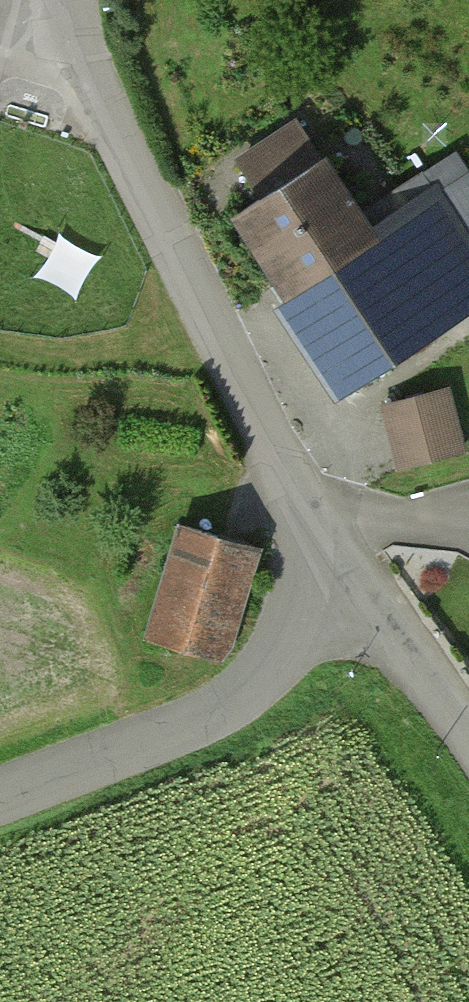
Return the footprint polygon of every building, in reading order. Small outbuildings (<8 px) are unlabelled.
[(238,225),(356,408),(468,336),(468,188),(384,243),(333,164),(238,225)] [(467,447),(449,383),(378,404),(396,468),(467,447)] [(234,669),(269,555),(178,527),(143,641),(234,669)]
